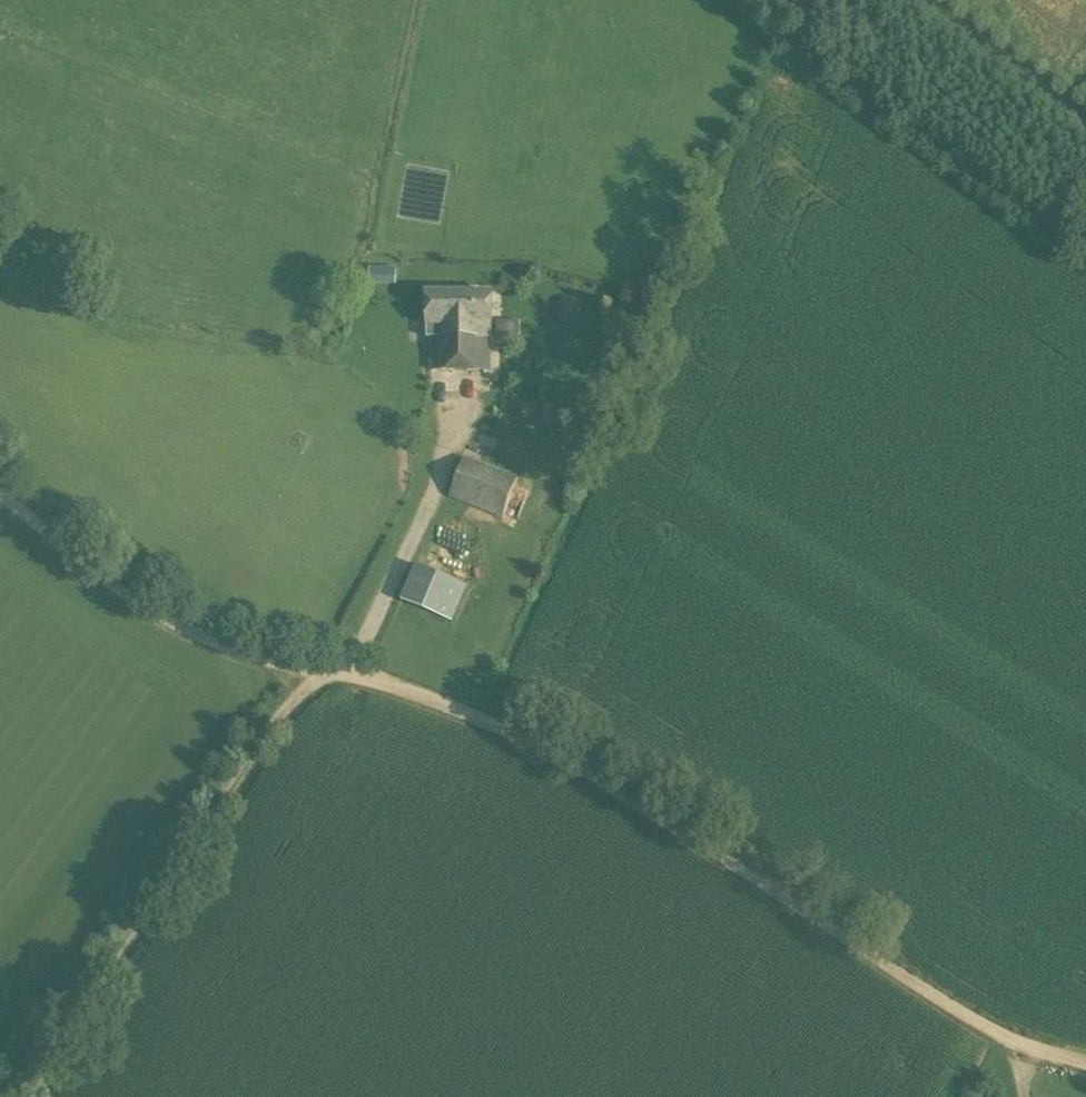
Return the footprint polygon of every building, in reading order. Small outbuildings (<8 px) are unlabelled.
[(382,266),(382,284),(396,284),(396,266),(382,266)] [(429,294),(429,338),(434,338),(434,371),(493,371),(493,321),(495,321),(495,294),(429,294)] [(503,517),(518,479),(464,458),(449,495),(503,517)] [(438,573),(417,564),(415,563),(400,600),(452,621),(467,584),(438,573)]
